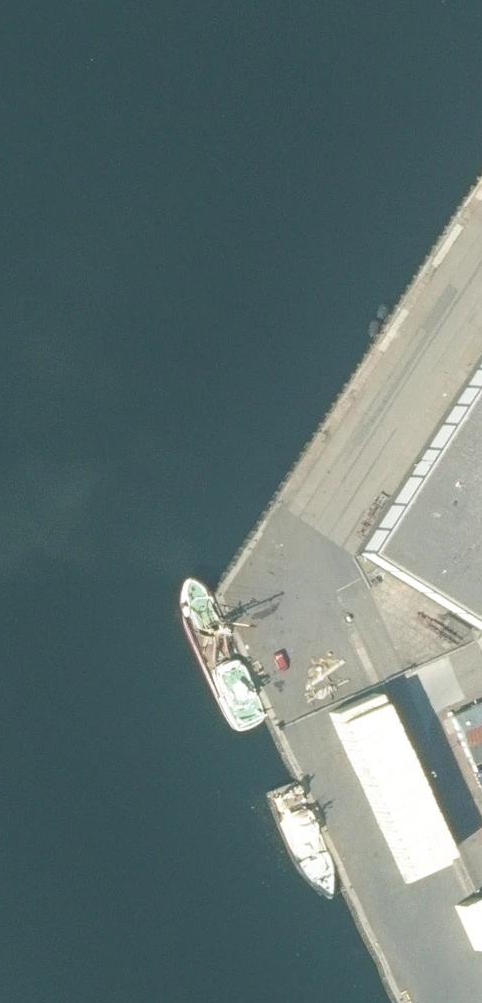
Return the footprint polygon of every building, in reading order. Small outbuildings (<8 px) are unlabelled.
[(361,554),(480,629),(481,625),(481,363),(479,367),(443,425),(437,434),(428,448),(392,505),(386,514),(377,528),(361,554)] [(396,767),(404,764),(376,701),(333,720),(354,768),(373,760),(374,761),(390,754),(396,767)] [(481,760),(481,701),(449,716),(470,765),(481,760)]
